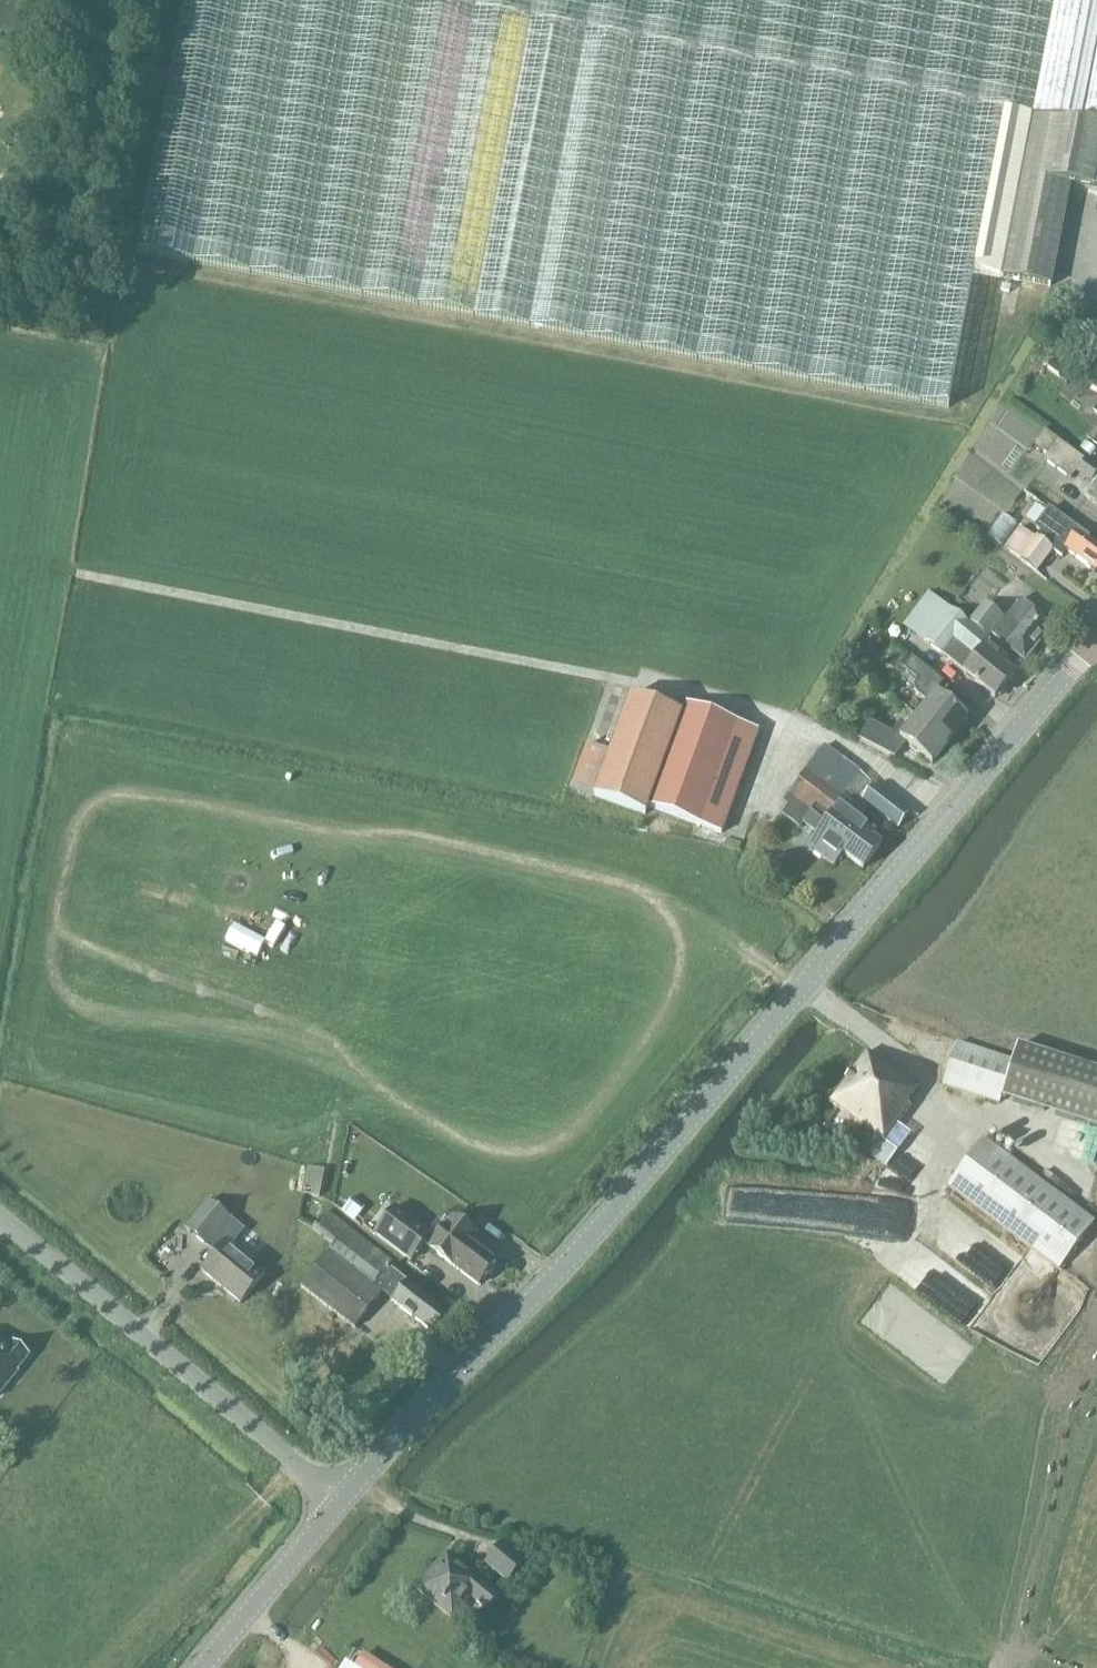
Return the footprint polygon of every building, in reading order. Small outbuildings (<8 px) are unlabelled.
[(138,252),(948,409),(975,272),(1002,277),(1033,116),(1081,125),(1081,121),(1096,124),(1096,0),(186,0),(138,252)] [(1021,281),(1051,287),(1071,185),(1096,190),(1096,124),(1081,121),(1081,125),(1033,116),(1002,277),(1021,281)] [(1093,483),(1096,477),(1096,468),(1058,440),(1044,431),(1034,445),(1040,450),(1039,451),(1046,456),(1044,459),(1071,478),(1077,471),(1093,483)] [(1096,507),(1096,482),(1085,498),(1096,507)] [(1048,508),(1034,528),(1093,572),(1096,567),(1096,548),(1076,532),(1078,529),(1048,508)] [(1020,527),(1005,548),(1020,559),(1036,538),(1020,527)] [(1053,550),(1036,537),(1036,538),(1020,559),(1037,572),(1053,550)] [(929,594),(903,627),(925,644),(994,699),(1011,677),(1003,671),(1007,665),(985,648),(990,642),(986,639),(967,624),(951,611),(929,594)] [(1022,599),(992,635),(1025,663),(1055,626),(1022,599)] [(985,603),(967,624),(986,639),(1004,618),(985,603)] [(927,707),(917,719),(949,744),(966,722),(935,697),(944,686),(913,662),(904,673),(917,684),(916,686),(915,687),(915,689),(915,691),(915,693),(915,695),(916,697),(917,698),(927,707)] [(645,815),(648,806),(722,833),(759,732),(685,706),(682,714),(630,695),(610,753),(594,796),(645,815)] [(949,744),(917,719),(909,730),(899,723),(892,733),(868,721),(859,739),(891,756),(901,742),(931,766),(949,744)] [(594,796),(610,753),(589,746),(573,789),(594,796)] [(825,746),(809,767),(844,793),(860,772),(858,770),(827,747),(825,746)] [(809,767),(787,797),(811,815),(826,826),(848,796),(844,793),(809,767)] [(875,787),(863,802),(900,829),(911,814),(875,787)] [(819,835),(809,848),(835,867),(845,855),(863,869),(881,845),(871,838),(875,833),(861,823),(869,812),(861,805),(848,796),(826,826),(819,835)] [(788,806),(782,813),(801,828),(804,824),(811,815),(787,797),(783,802),(784,802),(788,806)] [(944,1086),(999,1104),(1001,1098),(1096,1129),(1096,1073),(1018,1047),(1013,1061),(958,1043),(944,1086)] [(868,1054),(837,1094),(828,1105),(876,1141),(866,1154),(888,1170),(899,1155),(885,1145),(911,1111),(905,1107),(917,1091),(868,1054)] [(984,1137),(947,1187),(1058,1270),(1095,1221),(984,1137)] [(230,1247),(245,1230),(210,1201),(186,1229),(219,1255),(203,1274),(240,1305),(265,1277),(230,1247)] [(350,1201),(343,1211),(356,1221),(363,1211),(350,1201)] [(375,1234),(411,1261),(424,1244),(429,1248),(435,1241),(429,1237),(431,1234),(396,1207),(375,1234)] [(333,1247),(396,1295),(392,1301),(434,1333),(449,1313),(388,1267),(392,1262),(327,1212),(312,1230),(333,1247)] [(440,1244),(435,1241),(429,1248),(430,1248),(430,1249),(478,1286),(486,1275),(490,1274),(493,1270),(493,1266),(496,1263),(469,1243),(474,1235),(452,1218),(451,1220),(456,1223),(440,1244)] [(328,1252),(301,1288),(354,1328),(381,1293),(328,1252)] [(19,1372),(17,1371),(29,1356),(14,1343),(10,1347),(2,1341),(1,1342),(0,1341),(0,1394),(19,1372)] [(486,1563),(509,1583),(524,1565),(502,1545),(486,1563)] [(447,1554),(417,1589),(454,1620),(472,1599),(487,1612),(499,1598),(447,1554)] [(364,1654),(356,1667),(387,1667),(364,1654)]
